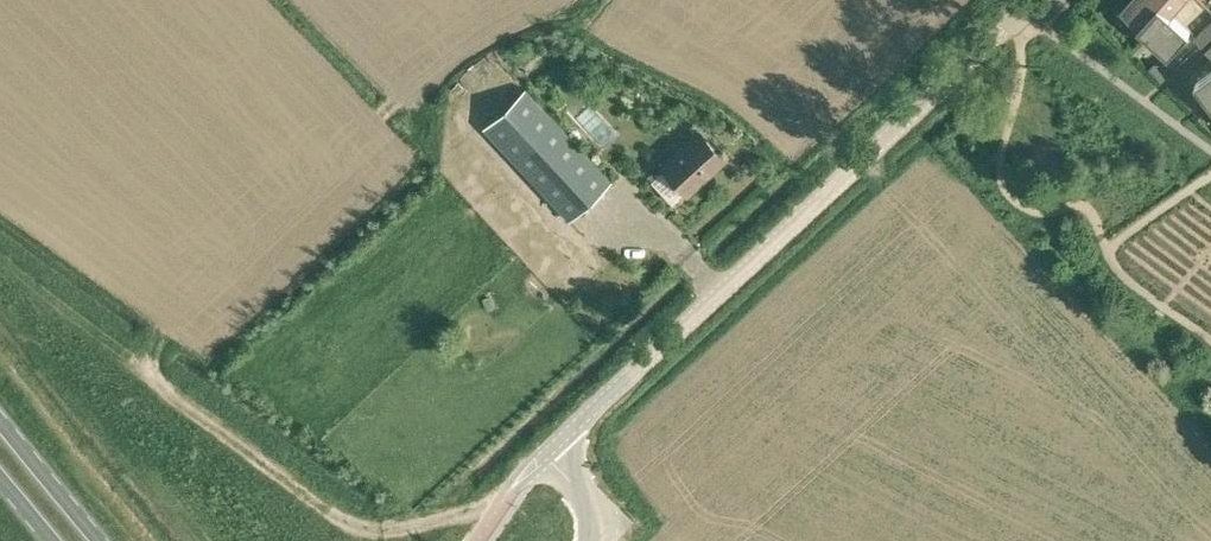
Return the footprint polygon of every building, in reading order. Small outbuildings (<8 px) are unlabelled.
[(1158,0),(1128,0),(1121,8),(1140,24),(1160,1),(1158,0)] [(1184,0),(1158,0),(1160,1),(1173,13),(1184,0)] [(1191,29),(1173,13),(1160,1),(1140,24),(1170,52),(1191,29)] [(1210,39),(1210,33),(1206,27),(1195,38),(1203,46),(1210,39)] [(1210,99),(1210,68),(1196,79),(1210,99)] [(484,127),(569,219),(612,180),(526,86),(484,127)] [(661,165),(687,193),(726,158),(700,129),(661,165)]
